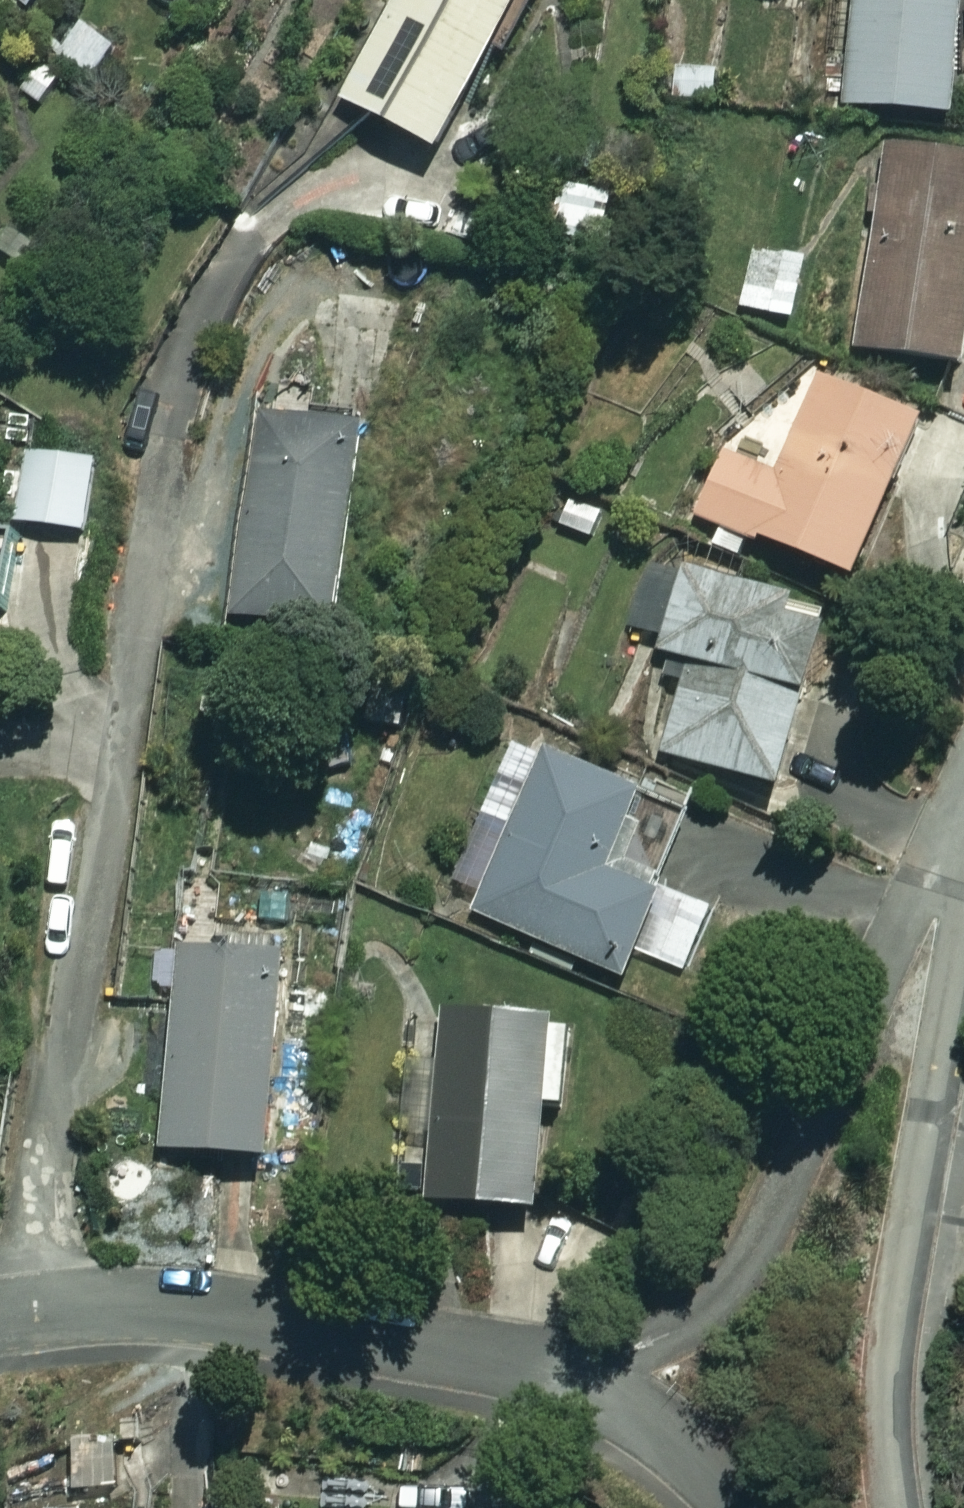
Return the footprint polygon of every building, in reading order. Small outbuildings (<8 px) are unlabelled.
[(28,8),(35,0),(18,0),(28,8)] [(341,101),(439,155),(524,0),(397,0),(341,101)] [(847,106),(954,117),(963,18),(963,0),(857,0),(847,106)] [(117,49),(82,23),(57,58),(92,84),(117,49)] [(888,150),(858,352),(960,367),(963,342),(963,161),(888,150)] [(810,251),(760,239),(742,310),(793,322),(810,251)] [(920,421),(818,379),(778,478),(722,456),(697,516),(856,580),(920,421)] [(360,445),(259,430),(231,617),(333,632),(360,445)] [(94,462),(24,453),(16,523),(85,532),(94,462)] [(837,618),(649,557),(626,626),(663,638),(656,659),(691,670),(664,754),(781,792),(837,618)] [(645,796),(516,738),(453,877),(488,893),(478,915),(624,981),(637,952),(688,975),(715,914),(613,868),(645,796)] [(287,955),(163,942),(159,981),(178,982),(161,1150),(266,1161),(287,955)] [(573,1027),(447,1014),(442,1064),(410,1061),(402,1131),(434,1134),(427,1201),(532,1211),(543,1106),(564,1108),(573,1027)] [(114,1444),(74,1448),(79,1494),(119,1489),(114,1444)]
